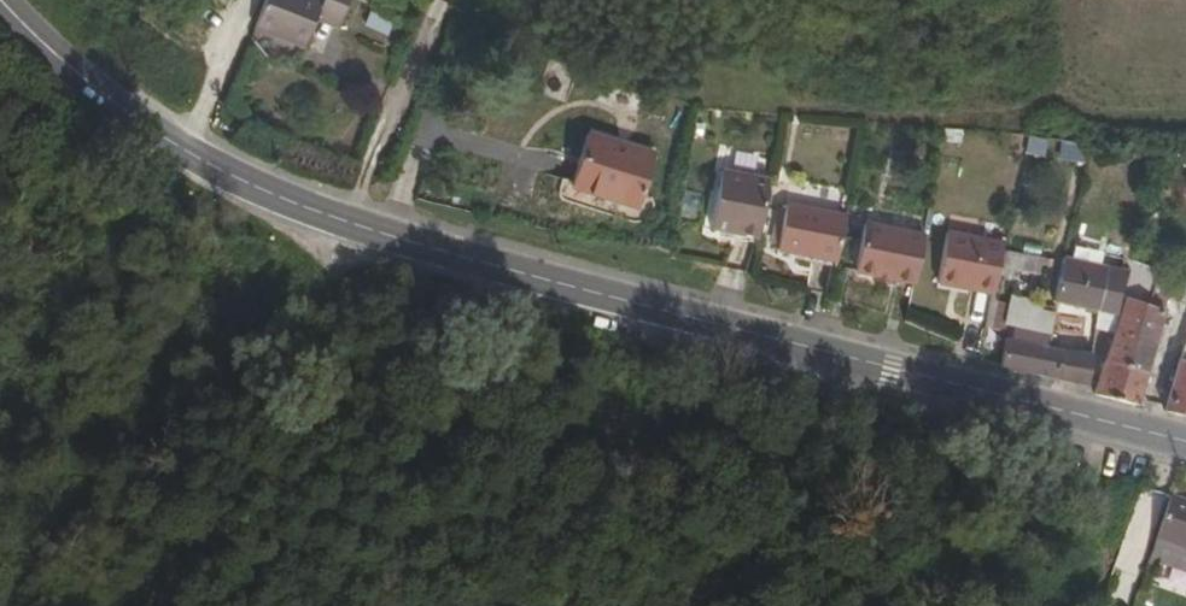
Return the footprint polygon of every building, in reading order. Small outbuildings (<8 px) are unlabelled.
[(256,29),(307,49),(312,37),(311,37),(320,15),(322,16),(329,0),(268,0),(256,29)] [(322,16),(343,23),(351,0),(329,0),(322,16)] [(365,28),(390,33),(393,16),(368,11),(365,28)] [(541,87),(567,93),(574,63),(548,57),(541,87)] [(655,151),(589,131),(570,190),(637,210),(655,151)] [(1087,145),(1028,134),(1024,150),(1084,160),(1087,145)] [(1084,160),(1024,150),(1020,172),(1079,182),(1084,160)] [(758,231),(769,172),(720,164),(709,222),(728,225),(758,231)] [(838,257),(846,216),(786,205),(778,245),(838,257)] [(727,232),(757,238),(758,231),(728,225),(727,232)] [(912,289),(922,240),(862,229),(853,278),(871,281),(891,285),(912,289)] [(1003,252),(1005,242),(949,232),(941,276),(962,280),(961,288),(994,294),(1000,268),(1003,252)] [(1156,254),(1132,247),(1129,259),(1153,267),(1156,254)] [(1022,255),(1003,252),(1000,268),(1019,271),(1020,262),(1022,255)] [(1020,262),(1050,267),(1051,260),(1022,255),(1020,262)] [(1182,267),(1179,261),(1163,256),(1159,269),(1185,277),(1185,268),(1182,267)] [(1105,267),(1063,258),(1053,302),(1095,310),(1105,267)] [(1154,291),(1159,269),(1153,267),(1129,259),(1126,271),(1124,283),(1131,285),(1154,291)] [(1105,267),(1095,310),(1116,315),(1124,283),(1126,271),(1105,267)] [(1185,284),(1185,277),(1159,269),(1154,291),(1169,296),(1181,299),(1185,284)] [(962,280),(941,276),(939,284),(961,288),(962,280)] [(891,285),(871,281),(870,288),(890,291),(891,285)] [(1115,335),(1155,347),(1165,311),(1127,298),(1115,335)] [(993,301),(987,329),(999,331),(1004,304),(993,301)] [(999,369),(1056,379),(1061,350),(1058,349),(1055,349),(1045,347),(1049,323),(1051,313),(1041,311),(1012,305),(1008,322),(1014,323),(1012,339),(1005,338),(999,369)] [(1045,347),(1055,349),(1058,324),(1049,323),(1045,347)] [(1056,379),(1087,387),(1091,351),(1082,350),(1083,335),(1062,332),(1058,349),(1061,350),(1056,379)] [(1106,363),(1148,374),(1155,347),(1115,335),(1106,363)] [(1165,409),(1185,414),(1185,338),(1165,409)] [(1097,394),(1140,404),(1148,374),(1106,363),(1097,390),(1097,394)] [(1171,494),(1154,543),(1185,554),(1185,499),(1171,494)]
